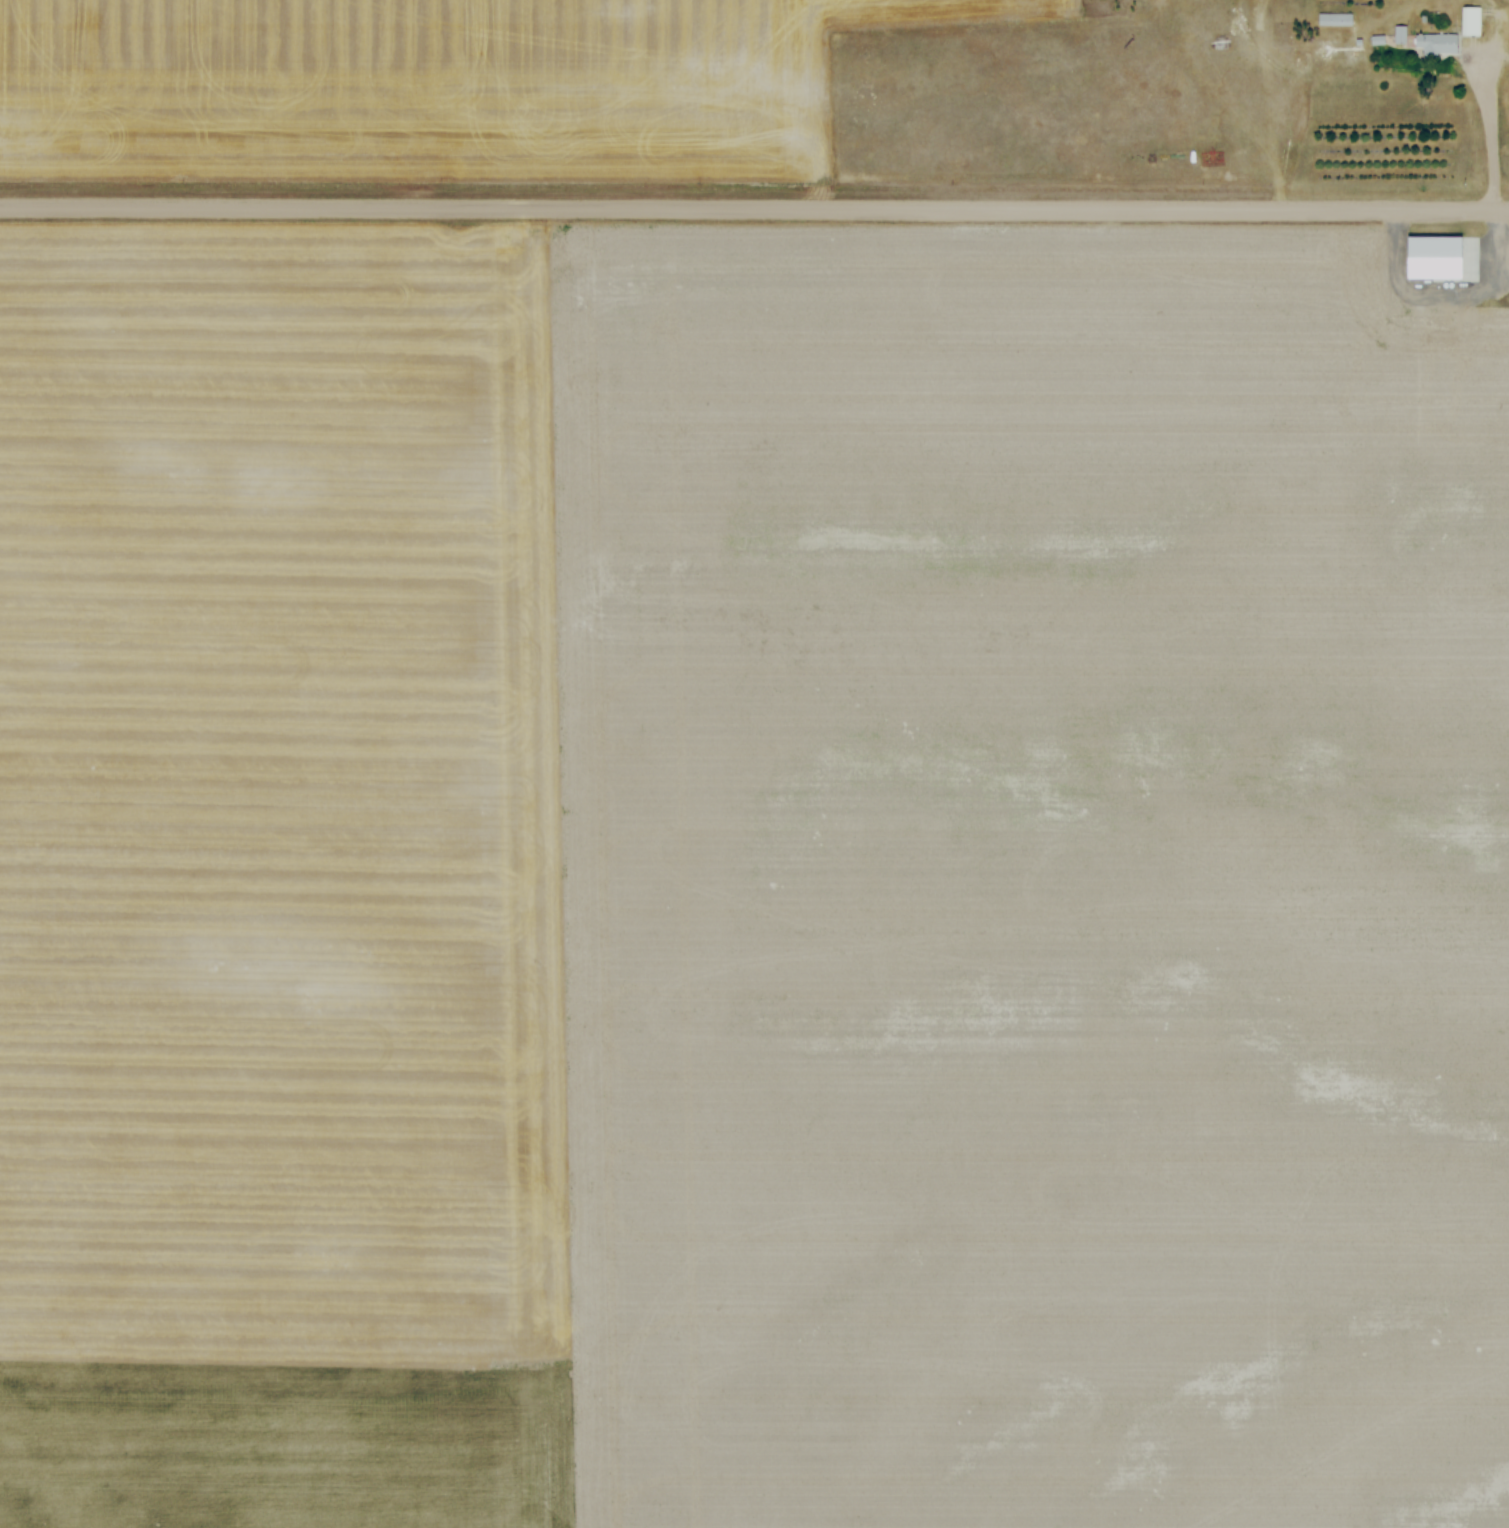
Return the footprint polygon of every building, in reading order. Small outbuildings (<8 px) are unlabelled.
[(1463,9),(1463,37),(1484,37),(1484,9),(1463,9)] [(1319,15),(1319,25),(1351,25),(1351,15),(1319,15)] [(1395,25),(1396,44),(1407,43),(1406,25),(1395,25)] [(1414,34),(1414,46),(1424,46),(1424,61),(1438,61),(1438,48),(1459,48),(1459,35),(1414,34)] [(1372,36),(1372,47),(1386,47),(1387,37),(1372,36)] [(1466,243),(1466,260),(1411,261),(1409,242),(1466,243)] [(1425,279),(1427,277),(1428,275),(1428,272),(1427,270),(1425,267),(1423,266),(1421,265),(1418,265),(1416,266),(1414,268),(1412,270),(1412,273),(1412,275),(1413,278),(1415,280),(1417,281),(1420,281),(1423,281),(1425,279)] [(1445,279),(1446,277),(1447,275),(1447,272),(1447,270),(1445,268),(1443,266),(1440,265),(1438,265),(1435,266),(1433,268),(1432,270),(1431,273),(1431,276),(1433,278),(1435,280),(1437,281),(1440,281),(1442,281),(1445,279)] [(1464,279),(1466,277),(1467,275),(1467,272),(1466,269),(1465,267),(1463,266),(1460,265),(1458,265),(1455,266),(1453,268),(1451,270),(1451,272),(1451,275),(1452,278),(1454,280),(1457,281),(1460,281),(1462,280),(1464,279)] [(1451,326),(1453,324),(1454,321),(1454,319),(1453,316),(1451,314),(1449,313),(1447,312),(1444,312),(1442,313),(1440,314),(1438,317),(1438,319),(1438,322),(1439,324),(1441,326),(1443,327),(1446,328),(1449,327),(1451,326)] [(1472,326),(1474,324),(1475,322),(1475,319),(1474,317),(1473,315),(1471,313),(1468,312),(1466,312),(1463,313),(1461,315),(1460,317),(1459,320),(1459,322),(1461,325),(1463,327),(1465,328),(1468,328),(1470,328),(1472,326)]
